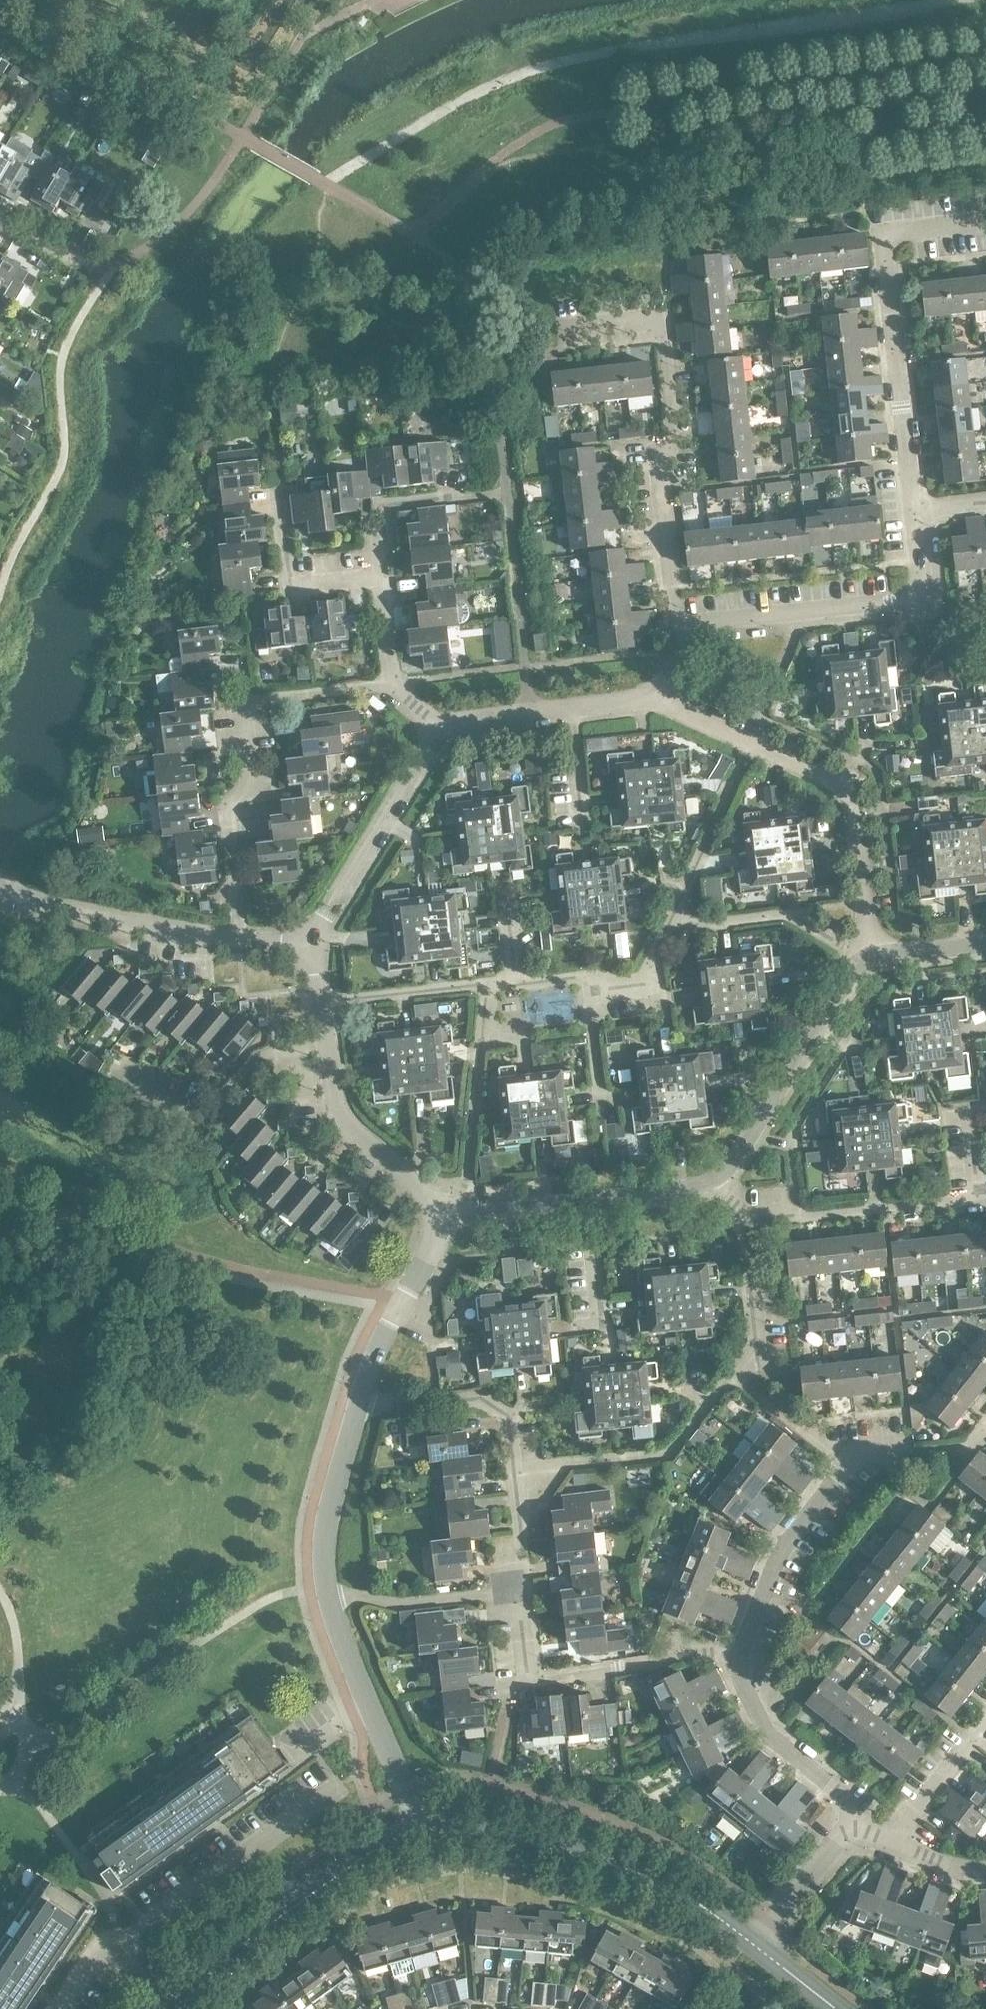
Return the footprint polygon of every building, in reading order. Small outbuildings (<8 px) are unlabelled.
[(0,61),(0,76),(1,77),(9,64),(1,59),(0,61)] [(14,65),(6,77),(14,82),(21,70),(14,65)] [(58,84),(48,77),(40,90),(51,96),(58,84)] [(92,100),(82,94),(77,102),(87,108),(92,100)] [(156,136),(150,147),(163,154),(169,144),(156,136)] [(0,157),(0,191),(6,195),(16,178),(27,185),(31,177),(35,169),(41,159),(41,158),(40,158),(31,152),(33,150),(11,137),(6,146),(1,155),(0,157)] [(35,169),(31,177),(41,183),(31,199),(42,206),(45,201),(56,208),(61,201),(59,200),(73,177),(71,176),(78,165),(60,155),(55,156),(45,151),(41,158),(41,159),(35,169)] [(78,165),(71,176),(73,177),(59,200),(61,201),(69,206),(67,210),(78,217),(87,200),(102,209),(117,183),(82,162),(79,166),(78,165)] [(124,205),(116,200),(110,209),(118,213),(124,205)] [(869,267),(865,234),(840,237),(844,269),(869,267)] [(820,272),(844,269),(840,237),(817,239),(820,272)] [(817,239),(793,242),(796,275),(820,272),(817,239)] [(796,275),(793,242),(768,245),(771,278),(796,275)] [(732,280),(729,255),(687,260),(689,275),(670,277),(671,286),(723,281),(732,280)] [(43,256),(37,266),(50,274),(56,264),(43,256)] [(2,300),(11,305),(23,285),(22,284),(29,272),(3,257),(0,262),(0,299),(2,300)] [(970,279),(974,312),(985,311),(985,278),(970,279)] [(950,315),(974,312),(970,279),(947,282),(950,315)] [(725,304),(723,281),(671,286),(672,295),(690,293),(692,308),(725,304)] [(926,317),(950,315),(947,282),(922,285),(926,317)] [(861,308),(859,289),(845,290),(846,300),(847,310),(861,308)] [(6,314),(11,305),(2,300),(0,299),(0,310),(6,314)] [(842,300),(835,301),(836,311),(847,310),(846,300),(842,300)] [(812,303),(799,305),(800,315),(813,314),(812,303)] [(676,325),(677,334),(728,329),(725,304),(692,308),(694,323),(676,325)] [(800,315),(799,305),(786,306),(787,317),(800,315)] [(857,330),(856,315),(822,318),(825,343),(876,337),(875,328),(857,330)] [(698,357),(731,353),(728,329),(677,334),(678,344),(696,342),(698,357)] [(774,336),(766,338),(769,352),(777,351),(774,336)] [(878,347),(876,337),(825,343),(828,367),(861,363),(859,349),(878,347)] [(955,354),(967,353),(966,343),(954,345),(955,354)] [(943,356),(955,354),(954,345),(941,346),(943,356)] [(790,348),(782,349),(783,358),(792,357),(790,348)] [(772,368),(783,367),(781,354),(771,354),(772,368)] [(708,362),(711,386),(744,383),(741,358),(708,362)] [(931,363),(934,388),(967,384),(964,360),(931,363)] [(649,363),(624,366),(628,398),(653,395),(649,363)] [(863,378),(861,363),(828,367),(830,390),(882,385),(881,376),(863,378)] [(600,369),(604,401),(628,398),(624,366),(600,369)] [(600,369),(576,371),(580,403),(604,401),(600,369)] [(580,403),(576,371),(552,374),(555,406),(580,403)] [(744,383),(711,386),(714,410),(746,407),(744,383)] [(937,412),(970,408),(967,384),(934,388),(937,412)] [(830,390),(833,415),(866,411),(865,396),(883,394),(882,385),(830,390)] [(786,404),(785,390),(774,391),(776,404),(786,404)] [(356,400),(348,401),(349,412),(357,411),(356,400)] [(296,401),(279,403),(281,426),(286,426),(287,435),(296,434),(295,425),(298,424),(296,401)] [(777,417),(788,416),(786,404),(776,404),(777,417)] [(749,430),(746,407),(714,410),(716,434),(749,430)] [(973,432),(970,408),(937,412),(940,436),(973,432)] [(886,424),(868,426),(866,411),(833,415),(836,439),(887,433),(886,424)] [(795,421),(796,431),(809,430),(808,419),(795,421)] [(15,433),(27,441),(33,431),(21,423),(15,433)] [(644,427),(631,428),(632,438),(645,436),(644,427)] [(631,428),(619,430),(620,439),(632,438),(631,428)] [(749,430),(716,434),(719,458),(751,454),(749,430)] [(975,456),(973,432),(940,436),(942,460),(975,456)] [(597,433),(585,434),(586,444),(598,443),(597,433)] [(888,442),(887,433),(836,439),(839,463),(872,460),(870,444),(888,442)] [(585,434),(572,436),(573,445),(586,444),(585,434)] [(7,447),(19,453),(25,441),(14,435),(7,447)] [(781,452),(792,451),(790,438),(779,439),(781,452)] [(446,443),(406,447),(410,487),(436,484),(434,471),(449,470),(446,443)] [(410,487),(406,447),(365,452),(367,471),(369,471),(370,479),(383,477),(385,490),(410,487)] [(257,461),(255,462),(254,448),(217,453),(218,466),(223,507),(250,503),(248,489),(260,488),(257,461)] [(597,464),(595,449),(561,453),(564,477),(614,472),(613,463),(597,464)] [(792,451),(781,452),(782,465),(793,464),(792,451)] [(471,454),(463,455),(463,463),(472,462),(471,454)] [(754,479),(751,454),(719,458),(722,482),(754,479)] [(945,484),(978,480),(975,456),(942,460),(945,484)] [(861,478),(874,476),(873,466),(859,467),(861,478)] [(837,470),(825,471),(826,482),(839,480),(837,470)] [(343,474),(329,476),(333,515),(358,512),(357,500),(372,499),(370,479),(369,471),(367,471),(343,474)] [(826,482),(825,471),(812,473),(813,483),(826,482)] [(564,477),(566,501),(600,498),(599,483),(615,481),(614,472),(564,477)] [(298,496),(290,497),(293,524),(307,522),(309,534),(335,531),(333,515),(329,476),(328,476),(328,477),(308,479),(296,480),(298,496)] [(790,481),(777,482),(778,493),(791,492),(790,481)] [(778,493),(777,482),(764,484),(765,494),(778,493)] [(754,497),(761,495),(760,485),(753,486),(754,497)] [(741,487),(728,488),(730,499),(742,497),(741,487)] [(730,499),(728,488),(716,490),(717,500),(730,499)] [(681,504),(694,503),(693,492),(679,494),(681,504)] [(566,501),(569,525),(619,520),(618,510),(602,512),(600,498),(566,501)] [(250,503),(223,507),(228,545),(228,547),(258,544),(266,543),(263,516),(252,517),(250,503)] [(446,506),(447,514),(456,513),(455,505),(446,506)] [(446,506),(418,509),(419,523),(407,525),(410,551),(450,546),(446,506)] [(880,539),(877,506),(852,509),(856,542),(880,539)] [(832,545),(856,542),(852,509),(828,512),(832,545)] [(832,545),(828,512),(804,514),(805,520),(808,547),(832,545)] [(975,517),(981,569),(985,569),(985,533),(984,516),(975,517)] [(966,518),(968,537),(951,539),(955,572),(981,569),(975,517),(966,518)] [(604,531),(620,529),(619,520),(569,525),(571,549),(605,545),(604,531)] [(809,553),(808,547),(805,520),(781,523),(785,556),(809,553)] [(761,559),(785,556),(781,523),(757,526),(761,559)] [(757,526),(734,528),(737,561),(761,559),(757,526)] [(737,561),(734,528),(710,531),(714,564),(737,561)] [(493,541),(503,540),(502,531),(492,532),(493,541)] [(689,567),(714,564),(710,531),(685,534),(689,567)] [(228,547),(228,545),(219,546),(226,599),(245,596),(243,585),(250,584),(249,569),(261,567),(258,544),(228,547)] [(531,547),(533,559),(533,560),(544,559),(544,558),(543,545),(531,547)] [(450,546),(410,551),(413,576),(426,575),(427,589),(455,586),(450,546)] [(625,566),(623,552),(590,555),(593,579),(643,573),(642,564),(625,566)] [(593,579),(596,603),(629,599),(627,584),(644,582),(643,573),(593,579)] [(455,586),(427,589),(429,602),(416,604),(419,630),(448,626),(448,628),(460,626),(460,625),(463,624),(466,622),(469,619),(470,615),(469,607),(467,604),(464,601),(460,600),(457,600),(455,586)] [(564,600),(560,596),(555,601),(558,605),(564,600)] [(648,612),(630,614),(629,599),(596,603),(598,626),(649,621),(648,612)] [(320,616),(307,618),(310,645),(349,640),(345,601),(318,604),(320,616)] [(257,651),(303,646),(310,645),(307,618),(292,619),(290,607),(265,610),(267,630),(254,631),(257,651)] [(221,654),(218,628),(217,619),(178,623),(180,632),(185,672),(200,670),(200,672),(207,671),(212,670),(210,655),(221,654)] [(493,622),(494,637),(510,635),(508,621),(493,622)] [(650,630),(649,621),(598,626),(601,651),(634,647),(632,632),(650,630)] [(448,626),(419,630),(408,631),(411,656),(422,655),(424,669),(452,666),(453,666),(452,661),(448,628),(448,626)] [(533,635),(535,652),(551,650),(549,633),(533,635)] [(813,633),(805,633),(801,638),(802,644),(806,648),(814,647),(818,642),(817,636),(813,633)] [(859,655),(854,655),(857,686),(888,682),(886,669),(898,668),(895,640),(878,642),(879,652),(859,655)] [(857,686),(854,655),(840,657),(839,645),(822,647),(827,689),(857,686)] [(928,650),(916,662),(923,670),(936,657),(928,650)] [(453,666),(452,666),(452,671),(461,670),(460,660),(452,661),(453,666)] [(936,681),(945,670),(938,664),(929,675),(936,681)] [(310,667),(303,667),(298,673),(298,680),(311,679),(310,667)] [(185,672),(172,673),(177,713),(200,711),(216,709),(213,684),(207,685),(202,685),(200,672),(200,670),(185,672)] [(888,687),(888,682),(857,686),(861,716),(874,714),(875,726),(893,724),(891,711),(897,711),(894,687),(888,687)] [(857,686),(827,689),(829,703),(817,704),(819,721),(861,716),(857,686)] [(956,693),(938,695),(942,737),(944,737),(974,733),(971,703),(957,705),(956,693)] [(367,702),(381,713),(387,706),(384,704),(375,696),(373,695),(372,695),(371,697),(367,702)] [(971,703),(974,733),(985,732),(985,701),(971,703)] [(776,702),(773,716),(787,719),(790,705),(776,702)] [(200,711),(177,713),(162,715),(166,755),(181,753),(181,754),(193,752),(191,737),(203,736),(200,711)] [(362,732),(359,712),(312,717),(314,732),(301,733),(305,759),(339,754),(339,756),(345,755),(342,735),(362,732)] [(974,733),(978,764),(985,763),(985,732),(974,733)] [(974,733),(944,737),(945,750),(933,752),(937,779),(972,774),(971,765),(978,764),(974,733)] [(602,738),(603,752),(619,750),(617,736),(602,738)] [(390,748),(378,750),(379,759),(385,758),(391,757),(390,748)] [(672,750),(673,759),(645,761),(649,792),(683,789),(682,777),(692,776),(689,749),(672,750)] [(534,774),(546,772),(543,750),(532,752),(534,774)] [(645,761),(634,762),(633,752),(606,755),(608,774),(609,774),(609,772),(616,771),(618,795),(649,792),(645,761)] [(153,756),(155,770),(146,771),(143,776),(146,797),(158,795),(158,797),(198,792),(195,766),(183,767),(181,754),(181,753),(166,755),(153,756)] [(339,754),(305,759),(287,761),(291,786),(302,784),(304,798),(310,797),(310,799),(331,797),(329,775),(338,773),(341,769),(339,756),(339,754)] [(722,754),(717,764),(728,769),(734,759),(722,754)] [(885,756),(887,773),(900,772),(898,755),(885,756)] [(461,762),(447,764),(448,773),(463,771),(461,762)] [(972,782),(974,793),(985,791),(984,780),(972,782)] [(777,785),(763,787),(766,806),(779,805),(777,785)] [(491,832),(522,828),(520,815),(532,813),(529,786),(511,788),(512,799),(488,802),(491,832)] [(686,823),(683,789),(649,792),(652,826),(667,824),(668,834),(685,833),(684,823),(686,823)] [(198,792),(158,797),(163,837),(175,835),(191,833),(191,832),(189,819),(201,817),(198,792)] [(491,832),(488,802),(474,804),(473,792),(445,795),(447,812),(458,811),(461,836),(491,832)] [(618,795),(620,810),(609,811),(611,828),(621,827),(621,829),(652,826),(649,792),(618,795)] [(965,794),(956,795),(957,803),(966,802),(965,794)] [(939,808),(937,796),(918,798),(919,810),(939,808)] [(304,798),(282,801),(284,816),(272,818),(276,843),(298,840),(298,842),(315,840),(310,799),(310,797),(304,798)] [(779,852),(776,822),(762,824),(761,812),(744,814),(749,856),(779,852)] [(917,827),(915,828),(916,832),(918,832),(919,836),(921,841),(926,840),(928,859),(958,855),(955,825),(941,827),(940,815),(923,817),(918,818),(917,822),(917,827)] [(779,852),(810,849),(808,835),(820,834),(818,817),(776,822),(779,852)] [(343,830),(352,835),(358,825),(350,820),(343,830)] [(955,825),(958,855),(985,852),(985,821),(955,825)] [(688,837),(694,840),(696,841),(701,831),(698,829),(692,826),(688,837)] [(79,844),(92,842),(91,828),(77,830),(79,844)] [(524,847),(522,828),(491,832),(495,862),(509,860),(510,872),(534,869),(531,846),(524,847)] [(203,831),(191,832),(191,833),(175,835),(181,876),(182,876),(184,888),(219,883),(217,871),(220,870),(217,844),(205,846),(203,831)] [(491,832),(461,836),(463,849),(451,851),(453,867),(452,868),(453,875),(473,873),(472,865),(495,862),(491,832)] [(542,833),(544,847),(557,845),(555,832),(542,833)] [(601,832),(590,833),(592,847),(602,846),(601,832)] [(298,840),(276,843),(258,845),(261,871),(273,870),(274,884),(303,881),(298,842),(298,840)] [(810,849),(779,852),(783,883),(796,881),(798,893),(815,891),(810,849)] [(402,864),(414,862),(413,850),(400,851),(402,864)] [(779,852),(749,856),(751,869),(739,871),(742,895),(765,892),(765,885),(783,883),(779,852)] [(958,855),(962,885),(975,884),(976,896),(985,895),(985,852),(958,855)] [(592,894),(588,863),(575,865),(574,853),(557,855),(562,898),(592,894)] [(900,870),(914,868),(912,855),(898,856),(900,870)] [(958,855),(928,859),(929,872),(917,873),(921,900),(937,898),(936,888),(962,885),(958,855)] [(592,894),(622,890),(621,877),(633,875),(631,859),(588,863),(592,894)] [(88,876),(90,863),(79,861),(77,874),(88,876)] [(445,881),(443,870),(427,872),(429,883),(445,881)] [(457,912),(468,911),(466,888),(442,891),(443,897),(424,899),(428,929),(458,926),(457,912)] [(428,929),(424,899),(411,901),(409,889),(382,892),(384,909),(395,907),(397,933),(428,929)] [(622,890),(592,894),(596,924),(609,922),(611,934),(627,932),(623,892),(622,890)] [(310,899),(302,892),(294,902),(302,908),(310,899)] [(592,894),(562,898),(564,911),(551,912),(554,936),(579,933),(578,926),(596,924),(592,894)] [(659,913),(657,897),(645,898),(647,914),(659,913)] [(723,907),(722,898),(706,900),(707,909),(723,907)] [(458,926),(428,929),(431,960),(444,958),(446,970),(458,969),(470,967),(467,943),(460,944),(458,926)] [(428,929),(397,933),(399,946),(387,948),(390,971),(414,969),(413,962),(431,960),(428,929)] [(552,951),(549,929),(540,930),(542,951),(552,951)] [(779,935),(780,943),(786,948),(794,947),(792,933),(779,935)] [(681,956),(685,950),(684,943),(671,944),(673,957),(681,956)] [(756,957),(731,960),(734,990),(765,987),(763,973),(775,972),(772,945),(755,946),(756,957)] [(716,950),(699,952),(704,994),(734,990),(731,960),(717,961),(716,950)] [(124,965),(124,956),(114,957),(115,966),(124,965)] [(103,976),(84,961),(64,986),(85,1003),(91,996),(106,978),(103,976)] [(149,974),(149,966),(140,966),(140,975),(149,974)] [(470,967),(458,969),(459,979),(474,977),(473,966),(470,967)] [(106,978),(91,996),(110,1013),(115,1007),(131,988),(130,987),(109,970),(103,976),(106,978)] [(173,985),(173,976),(164,977),(164,986),(173,985)] [(131,988),(115,1007),(134,1023),(139,1017),(155,998),(153,996),(134,981),(130,987),(131,988)] [(199,994),(198,985),(189,986),(190,995),(199,994)] [(765,987),(734,990),(738,1020),(751,1019),(753,1031),(770,1029),(765,987)] [(155,998),(139,1017),(158,1033),(164,1026),(180,1007),(178,1006),(158,990),(153,996),(155,998)] [(734,990),(704,994),(706,1007),(694,1009),(696,1025),(738,1020),(734,990)] [(225,1002),(224,993),(215,994),(216,1003),(225,1002)] [(929,1039),(959,1035),(958,1022),(969,1021),(966,996),(943,999),(944,1006),(925,1009),(929,1039)] [(180,1007),(164,1026),(184,1042),(190,1035),(206,1016),(204,1015),(184,998),(178,1006),(180,1007)] [(929,1039),(925,1009),(912,1010),(911,998),(894,1001),(898,1037),(899,1043),(929,1039)] [(250,1011),(250,1002),(241,1003),(242,1011),(250,1011)] [(425,1005),(413,1006),(415,1017),(427,1016),(425,1005)] [(208,1010),(204,1015),(206,1016),(190,1035),(211,1051),(217,1043),(231,1026),(229,1023),(210,1008),(208,1010)] [(236,1016),(229,1023),(231,1026),(217,1043),(236,1059),(257,1033),(236,1016)] [(269,1018),(267,1018),(260,1019),(261,1028),(270,1027),(269,1018)] [(413,1062),(410,1031),(397,1033),(395,1021),(378,1023),(383,1065),(413,1062)] [(51,1025),(45,1033),(54,1039),(59,1031),(51,1025)] [(413,1062),(444,1058),(442,1045),(454,1044),(452,1026),(410,1031),(413,1062)] [(606,1044),(625,1042),(624,1030),(605,1033),(606,1044)] [(959,1035),(929,1039),(933,1069),(946,1067),(947,1080),(971,1077),(968,1053),(962,1054),(959,1035)] [(929,1039),(899,1043),(900,1056),(888,1057),(891,1081),(915,1078),(914,1071),(933,1069),(929,1039)] [(535,1057),(549,1054),(547,1044),(533,1046),(535,1057)] [(673,1090),(669,1059),(656,1061),(654,1049),(638,1051),(643,1093),(673,1090)] [(673,1090),(703,1086),(702,1073),(713,1071),(711,1054),(669,1059),(673,1090)] [(851,1058),(851,1059),(855,1078),(864,1076),(860,1058),(860,1056),(851,1058)] [(446,1076),(444,1058),(413,1062),(417,1092),(430,1091),(432,1102),(456,1100),(453,1076),(446,1076)] [(413,1062),(383,1065),(385,1079),(373,1080),(375,1104),(400,1101),(399,1094),(417,1092),(413,1062)] [(534,1106),(531,1076),(517,1077),(516,1066),(499,1068),(504,1110),(534,1106)] [(534,1106),(564,1102),(563,1089),(575,1088),(573,1071),(531,1076),(534,1106)] [(703,1086),(673,1090),(677,1120),(690,1118),(691,1131),(715,1127),(712,1104),(705,1104),(703,1086)] [(673,1090),(643,1093),(644,1107),(632,1108),(636,1135),(652,1133),(651,1123),(677,1120),(673,1090)] [(256,1120),(264,1110),(244,1093),(223,1117),(242,1134),(255,1119),(256,1120)] [(274,1094),(266,1095),(267,1104),(275,1103),(276,1103),(275,1094),(274,1094)] [(852,1110),(851,1099),(825,1102),(828,1125),(836,1124),(838,1143),(869,1139),(865,1109),(852,1110)] [(567,1121),(564,1102),(534,1106),(538,1136),(551,1135),(553,1147),(577,1144),(574,1120),(567,1121)] [(869,1108),(865,1109),(869,1139),(899,1136),(898,1122),(909,1121),(908,1104),(869,1108)] [(534,1106),(504,1110),(506,1123),(493,1124),(496,1148),(520,1145),(519,1138),(538,1136),(534,1106)] [(255,1119),(242,1134),(233,1144),(252,1160),(265,1146),(267,1147),(275,1137),(274,1136),(256,1120),(255,1119)] [(287,1121),(278,1121),(278,1130),(287,1130),(287,1121)] [(597,1137),(607,1135),(605,1121),(595,1122),(594,1125),(595,1134),(597,1137)] [(625,1137),(624,1123),(606,1124),(608,1139),(625,1137)] [(937,1136),(936,1126),(920,1128),(921,1138),(937,1136)] [(899,1136),(869,1139),(872,1169),(885,1168),(887,1180),(904,1178),(903,1169),(899,1136)] [(869,1139),(838,1143),(840,1156),(828,1157),(830,1174),(872,1169),(869,1139)] [(927,1153),(940,1152),(939,1143),(927,1144),(927,1153)] [(265,1146),(252,1160),(243,1171),(263,1188),(282,1166),(282,1167),(285,1163),(267,1147),(265,1146)] [(288,1149),(287,1149),(287,1158),(297,1157),(296,1148),(288,1149)] [(282,1166),(263,1188),(259,1192),(280,1210),(283,1207),(305,1181),(303,1179),(300,1182),(282,1167),(282,1166)] [(306,1166),(305,1166),(305,1176),(315,1175),(314,1166),(306,1166)] [(492,1176),(491,1169),(481,1170),(482,1177),(492,1176)] [(328,1180),(326,1180),(327,1189),(336,1188),(335,1179),(328,1180)] [(305,1181),(283,1207),(303,1224),(305,1221),(327,1196),(325,1193),(322,1196),(305,1181)] [(356,1192),(348,1193),(349,1202),(358,1201),(358,1192),(356,1192)] [(344,1210),(327,1196),(305,1221),(324,1238),(327,1235),(348,1210),(346,1208),(344,1210)] [(372,1209),(368,1209),(368,1218),(370,1218),(378,1218),(377,1209),(372,1209)] [(367,1226),(348,1210),(327,1235),(346,1251),(353,1242),(367,1226)] [(965,1235),(968,1268),(985,1266),(985,1232),(965,1235)] [(884,1233),(860,1236),(863,1269),(888,1267),(884,1233)] [(968,1268),(965,1235),(941,1238),(944,1271),(968,1268)] [(860,1236),(836,1239),(839,1272),(863,1269),(860,1236)] [(941,1238),(917,1240),(921,1273),(944,1271),(941,1238)] [(839,1272),(836,1239),(812,1242),(815,1275),(839,1272)] [(921,1273),(917,1240),(892,1243),(896,1276),(921,1273)] [(791,1278),(815,1275),(812,1242),(787,1245),(791,1278)] [(723,1256),(725,1264),(732,1263),(737,1258),(736,1250),(735,1250),(735,1244),(727,1245),(727,1251),(723,1256)] [(621,1248),(606,1249),(606,1259),(622,1258),(621,1248)] [(661,1258),(638,1261),(640,1284),(647,1284),(649,1302),(679,1299),(676,1268),(663,1270),(661,1258)] [(679,1299),(710,1296),(708,1282),(720,1281),(718,1264),(676,1268),(679,1299)] [(532,1304),(515,1306),(518,1336),(549,1333),(547,1319),(559,1318),(556,1294),(531,1296),(532,1304)] [(500,1295),(476,1298),(479,1322),(486,1321),(488,1339),(518,1336),(515,1306),(501,1307),(500,1295)] [(714,1338),(710,1296),(679,1299),(683,1329),(696,1328),(697,1340),(714,1338)] [(890,1296),(878,1298),(879,1307),(892,1306),(890,1296)] [(971,1308),(983,1307),(982,1296),(969,1298),(971,1308)] [(877,1297),(865,1299),(866,1309),(879,1308),(877,1297)] [(971,1308),(969,1298),(957,1299),(958,1309),(971,1308)] [(679,1299),(649,1302),(650,1315),(638,1316),(640,1334),(683,1329),(679,1299)] [(866,1309),(865,1299),(852,1300),(853,1311),(866,1309)] [(935,1301),(922,1303),(924,1313),(937,1312),(935,1301)] [(831,1303),(819,1304),(820,1314),(832,1313),(831,1303)] [(924,1313),(922,1303),(898,1305),(899,1316),(911,1315),(924,1313)] [(820,1314),(819,1304),(806,1305),(807,1315),(820,1314)] [(868,1325),(881,1324),(879,1313),(867,1314),(868,1325)] [(868,1325),(867,1314),(854,1316),(855,1326),(868,1325)] [(939,1317),(941,1328),(953,1326),(952,1316),(939,1317)] [(941,1328),(939,1317),(926,1319),(928,1329),(941,1328)] [(459,1334),(457,1319),(449,1320),(447,1324),(448,1336),(459,1334)] [(820,1321),(821,1330),(834,1329),(833,1319),(820,1321)] [(809,1332),(821,1330),(820,1321),(808,1322),(809,1332)] [(971,1350),(985,1362),(985,1332),(971,1350)] [(553,1375),(549,1333),(518,1336),(521,1367),(535,1365),(536,1377),(553,1375)] [(518,1336),(488,1339),(489,1353),(477,1354),(479,1371),(490,1370),(521,1367),(518,1336)] [(577,1344),(576,1337),(567,1338),(567,1347),(574,1347),(577,1344)] [(956,1369),(982,1390),(985,1385),(985,1362),(971,1350),(956,1369)] [(446,1352),(447,1356),(448,1366),(449,1366),(460,1365),(460,1363),(458,1351),(446,1352)] [(914,1353),(904,1354),(906,1366),(915,1365),(914,1353)] [(618,1397),(615,1367),(602,1368),(600,1356),(584,1358),(588,1400),(618,1397)] [(902,1390),(898,1357),(873,1359),(877,1393),(902,1390)] [(853,1395),(877,1393),(873,1359),(850,1362),(853,1395)] [(618,1397),(649,1394),(647,1381),(659,1379),(658,1362),(615,1367),(618,1397)] [(853,1395),(850,1362),(826,1365),(830,1398),(853,1395)] [(805,1401),(830,1398),(826,1365),(801,1368),(805,1401)] [(916,1377),(915,1365),(906,1366),(907,1378),(916,1377)] [(956,1369),(941,1388),(967,1409),(982,1390),(956,1369)] [(704,1372),(696,1382),(704,1389),(712,1379),(704,1372)] [(967,1409),(941,1388),(926,1407),(952,1428),(967,1409)] [(649,1394),(618,1397),(621,1427),(635,1426),(636,1438),(653,1436),(649,1394)] [(909,1396),(908,1396),(909,1404),(910,1404),(919,1403),(918,1395),(909,1396)] [(588,1400),(589,1413),(576,1415),(579,1439),(603,1436),(602,1429),(621,1427),(618,1397),(588,1400)] [(677,1414),(683,1413),(687,1408),(687,1401),(682,1398),(676,1397),(671,1403),(672,1410),(677,1414)] [(919,1403),(909,1404),(911,1421),(923,1419),(921,1403),(919,1403)] [(430,1461),(441,1460),(469,1456),(466,1431),(454,1433),(452,1417),(405,1422),(407,1443),(428,1441),(430,1461)] [(797,1444),(770,1424),(755,1443),(808,1485),(815,1476),(788,1455),(797,1444)] [(707,1437),(698,1430),(689,1441),(698,1449),(707,1437)] [(801,1494),(808,1485),(755,1443),(740,1462),(766,1483),(774,1473),(801,1494)] [(979,1493),(985,1485),(985,1456),(980,1451),(960,1478),(979,1493)] [(481,1455),(469,1456),(441,1460),(446,1500),(474,1497),(472,1483),(484,1481),(481,1455)] [(740,1462),(726,1481),(778,1523),(786,1514),(759,1492),(766,1483),(740,1462)] [(587,1484),(585,1473),(572,1474),(574,1486),(587,1484)] [(778,1523),(726,1481),(710,1501),(736,1522),(744,1511),(771,1532),(778,1523)] [(555,1537),(594,1532),(592,1513),(612,1511),(610,1489),(563,1495),(565,1510),(552,1511),(555,1537)] [(474,1497),(446,1500),(450,1539),(470,1536),(470,1538),(490,1536),(487,1510),(475,1511),(474,1497)] [(931,1514),(919,1505),(903,1524),(930,1545),(945,1526),(931,1514)] [(945,1526),(952,1516),(938,1505),(931,1514),(945,1526)] [(700,1521),(690,1544),(753,1569),(757,1557),(753,1556),(726,1545),(730,1533),(700,1521)] [(915,1564),(930,1545),(903,1524),(888,1543),(915,1564)] [(965,1530),(959,1538),(966,1543),(972,1536),(965,1530)] [(594,1532),(555,1537),(560,1576),(572,1575),(599,1572),(609,1571),(607,1560),(600,1555),(597,1555),(594,1532)] [(470,1536),(450,1539),(430,1541),(435,1583),(463,1580),(462,1565),(473,1563),(470,1538),(470,1536)] [(690,1544),(680,1540),(671,1563),(681,1567),(682,1566),(712,1578),(717,1567),(748,1580),(753,1569),(690,1544)] [(888,1543),(873,1562),(900,1583),(915,1564),(888,1543)] [(385,1549),(372,1551),(374,1562),(387,1561),(385,1549)] [(956,1566),(964,1573),(972,1562),(964,1556),(956,1566)] [(873,1562),(858,1581),(885,1602),(900,1583),(873,1562)] [(681,1567),(673,1588),(735,1613),(740,1602),(708,1590),(712,1578),(682,1566),(681,1567)] [(964,1573),(956,1566),(948,1576),(956,1583),(964,1573)] [(976,1582),(984,1572),(976,1566),(968,1576),(976,1582)] [(599,1572),(572,1575),(573,1589),(561,1591),(564,1616),(603,1612),(599,1572)] [(976,1582),(968,1576),(960,1586),(968,1592),(976,1582)] [(885,1602),(858,1581),(844,1600),(870,1621),(885,1602)] [(735,1613),(673,1588),(663,1612),(694,1624),(699,1612),(731,1624),(735,1613)] [(926,1603),(934,1610),(942,1600),(934,1593),(926,1603)] [(625,1607),(635,1606),(634,1597),(625,1597),(625,1607)] [(854,1640),(870,1621),(844,1600),(828,1619),(854,1640)] [(934,1610),(926,1603),(918,1613),(926,1620),(934,1610)] [(938,1613),(947,1620),(954,1610),(946,1603),(938,1613)] [(399,1611),(400,1619),(415,1618),(415,1615),(416,1615),(415,1610),(414,1610),(399,1611)] [(420,1655),(437,1653),(459,1650),(459,1649),(456,1625),(444,1627),(443,1611),(415,1615),(420,1655)] [(625,1630),(605,1632),(603,1612),(564,1616),(567,1642),(579,1641),(581,1655),(628,1650),(625,1630)] [(947,1620),(938,1613),(930,1623),(939,1630),(947,1620)] [(985,1619),(971,1638),(985,1650),(985,1620),(985,1619)] [(904,1648),(912,1638),(904,1631),(896,1641),(904,1648)] [(655,1636),(645,1633),(639,1649),(649,1653),(655,1636)] [(956,1657),(982,1678),(985,1672),(985,1650),(971,1638),(956,1657)] [(904,1648),(896,1641),(888,1651),(896,1658),(904,1648)] [(916,1641),(908,1651),(917,1658),(925,1648),(916,1641)] [(861,1654),(851,1646),(845,1654),(855,1662),(861,1654)] [(479,1674),(476,1647),(459,1649),(459,1650),(437,1653),(442,1692),(469,1689),(467,1675),(479,1674)] [(275,1658),(267,1648),(255,1656),(263,1667),(275,1658)] [(917,1658),(908,1651),(901,1661),(909,1668),(917,1658)] [(982,1678),(956,1657),(941,1676),(967,1697),(982,1678)] [(883,1684),(890,1676),(880,1668),(873,1676),(878,1680),(883,1684)] [(661,1708),(722,1679),(716,1669),(686,1682),(681,1671),(665,1677),(662,1671),(643,1679),(648,1689),(652,1688),(661,1708)] [(876,1693),(883,1684),(878,1680),(873,1676),(873,1677),(871,1676),(865,1683),(876,1693)] [(890,1676),(883,1684),(893,1692),(900,1684),(890,1676)] [(952,1716),(967,1697),(941,1676),(925,1695),(952,1716)] [(827,1677),(806,1703),(826,1718),(847,1693),(827,1677)] [(727,1690),(722,1679),(661,1709),(671,1730),(701,1716),(696,1705),(727,1690)] [(853,1684),(847,1693),(826,1718),(845,1733),(865,1707),(872,1699),(853,1684)] [(470,1703),(469,1689),(442,1692),(446,1732),(486,1728),(483,1702),(470,1703)] [(566,1734),(563,1697),(562,1694),(536,1696),(538,1709),(522,1710),(525,1738),(566,1734)] [(589,1706),(588,1694),(563,1697),(566,1734),(567,1736),(589,1734),(589,1737),(591,1739),(594,1741),(607,1740),(608,1740),(605,1705),(589,1706)] [(928,1706),(918,1698),(911,1707),(921,1715),(928,1706)] [(928,1706),(921,1715),(931,1722),(937,1714),(928,1706)] [(865,1707),(845,1733),(864,1748),(884,1722),(865,1707)] [(671,1730),(682,1751),(743,1722),(738,1712),(707,1726),(701,1716),(671,1730)] [(88,1855),(113,1890),(114,1891),(123,1885),(122,1883),(206,1823),(286,1766),(251,1716),(207,1748),(86,1835),(96,1849),(88,1855)] [(717,1748),(748,1733),(743,1722),(682,1751),(693,1774),(723,1760),(717,1748)] [(883,1763),(903,1737),(884,1722),(864,1748),(883,1763)] [(636,1744),(631,1732),(620,1737),(626,1749),(636,1744)] [(923,1753),(903,1737),(883,1763),(903,1779),(923,1753)] [(740,1777),(729,1769),(708,1795),(728,1811),(770,1758),(761,1751),(758,1755),(740,1777)] [(476,1753),(473,1766),(481,1767),(483,1755),(476,1753)] [(728,1811),(746,1826),(768,1800),(758,1792),(779,1765),(770,1758),(728,1811)] [(972,1773),(965,1782),(973,1788),(965,1798),(985,1815),(985,1784),(972,1773)] [(799,1781),(777,1807),(768,1800),(746,1826),(765,1841),(808,1788),(799,1781)] [(951,1800),(941,1812),(973,1836),(985,1820),(985,1815),(965,1798),(949,1786),(943,1793),(951,1800)] [(817,1795),(808,1788),(765,1841),(784,1856),(805,1830),(795,1822),(817,1795)] [(943,1835),(953,1842),(960,1832),(950,1825),(943,1835)] [(850,1923),(874,1931),(897,1868),(886,1864),(884,1869),(874,1896),(862,1891),(861,1892),(850,1888),(839,1917),(851,1921),(850,1923)] [(896,1904),(908,1872),(897,1868),(874,1931),(896,1939),(908,1908),(896,1904)] [(89,1907),(39,1873),(0,1930),(0,2008),(20,2008),(89,1907)] [(896,1939),(919,1948),(942,1885),(931,1880),(929,1884),(919,1912),(908,1908),(896,1939)] [(941,1920),(953,1889),(942,1885),(919,1948),(929,1951),(925,1963),(938,1967),(954,1925),(941,1920)] [(970,1946),(960,1947),(962,1966),(973,1965),(972,1959),(985,1958),(985,1890),(978,1890),(982,1924),(968,1925),(970,1946)] [(491,1914),(478,1913),(475,1946),(499,1948),(503,1909),(492,1908),(491,1914)] [(499,1948),(523,1951),(526,1918),(514,1917),(515,1910),(503,1909),(499,1948)] [(435,1910),(424,1913),(434,1952),(458,1945),(450,1913),(437,1917),(435,1910)] [(412,1917),(414,1923),(402,1926),(411,1958),(434,1952),(424,1913),(412,1917)] [(539,1913),(539,1919),(526,1918),(523,1951),(547,1953),(551,1914),(539,1913)] [(563,1915),(551,1914),(547,1953),(572,1955),(573,1944),(583,1945),(585,1923),(563,1921),(563,1915)] [(388,1964),(411,1958),(402,1926),(390,1930),(388,1923),(377,1926),(388,1964)] [(366,1929),(367,1936),(356,1939),(365,1971),(388,1964),(377,1926),(366,1929)] [(820,1932),(816,1942),(827,1946),(830,1936),(820,1932)] [(618,1939),(608,1933),(592,1962),(613,1973),(631,1939),(621,1934),(618,1939)] [(642,1945),(631,1939),(613,1973),(634,1985),(650,1956),(639,1950),(642,1945)] [(332,1989),(353,1974),(333,1948),(323,1955),(319,1950),(309,1957),(332,1989)] [(661,1962),(650,1956),(634,1985),(655,1996),(674,1963),(664,1957),(661,1962)] [(313,2003),(332,1989),(309,1957),(299,1964),(303,1969),(293,1977),(313,2003)] [(681,1973),(684,1968),(674,1963),(655,1996),(677,2008),(693,1980),(681,1973)] [(270,1986),(287,2008),(305,2008),(313,2003),(293,1977),(283,1984),(280,1979),(270,1986)] [(497,1978),(485,1977),(483,2001),(495,2003),(497,1978)] [(454,1978),(443,1981),(449,2005),(461,2002),(454,1978)] [(497,1978),(495,2003),(507,2004),(509,1979),(497,1978)] [(449,2005),(443,1981),(432,1984),(438,2008),(449,2005)] [(872,1982),(869,1988),(876,1992),(879,1986),(872,1982)] [(542,2007),(545,1984),(533,1983),(530,2006),(542,2007)] [(557,1985),(545,1984),(542,2007),(555,2008),(557,1985)] [(265,1998),(254,2006),(257,2008),(287,2008),(270,1986),(261,1993),(265,1998)] [(886,1990),(879,1986),(876,1992),(883,1996),(886,1990)] [(397,1994),(401,2008),(413,2008),(408,1991),(397,1994)] [(397,1994),(385,1997),(389,2008),(401,2008),(397,1994)] [(587,1994),(579,2008),(593,2008),(598,2000),(587,1994)] [(598,2000),(593,2008),(607,2008),(608,2006),(598,2000)]
